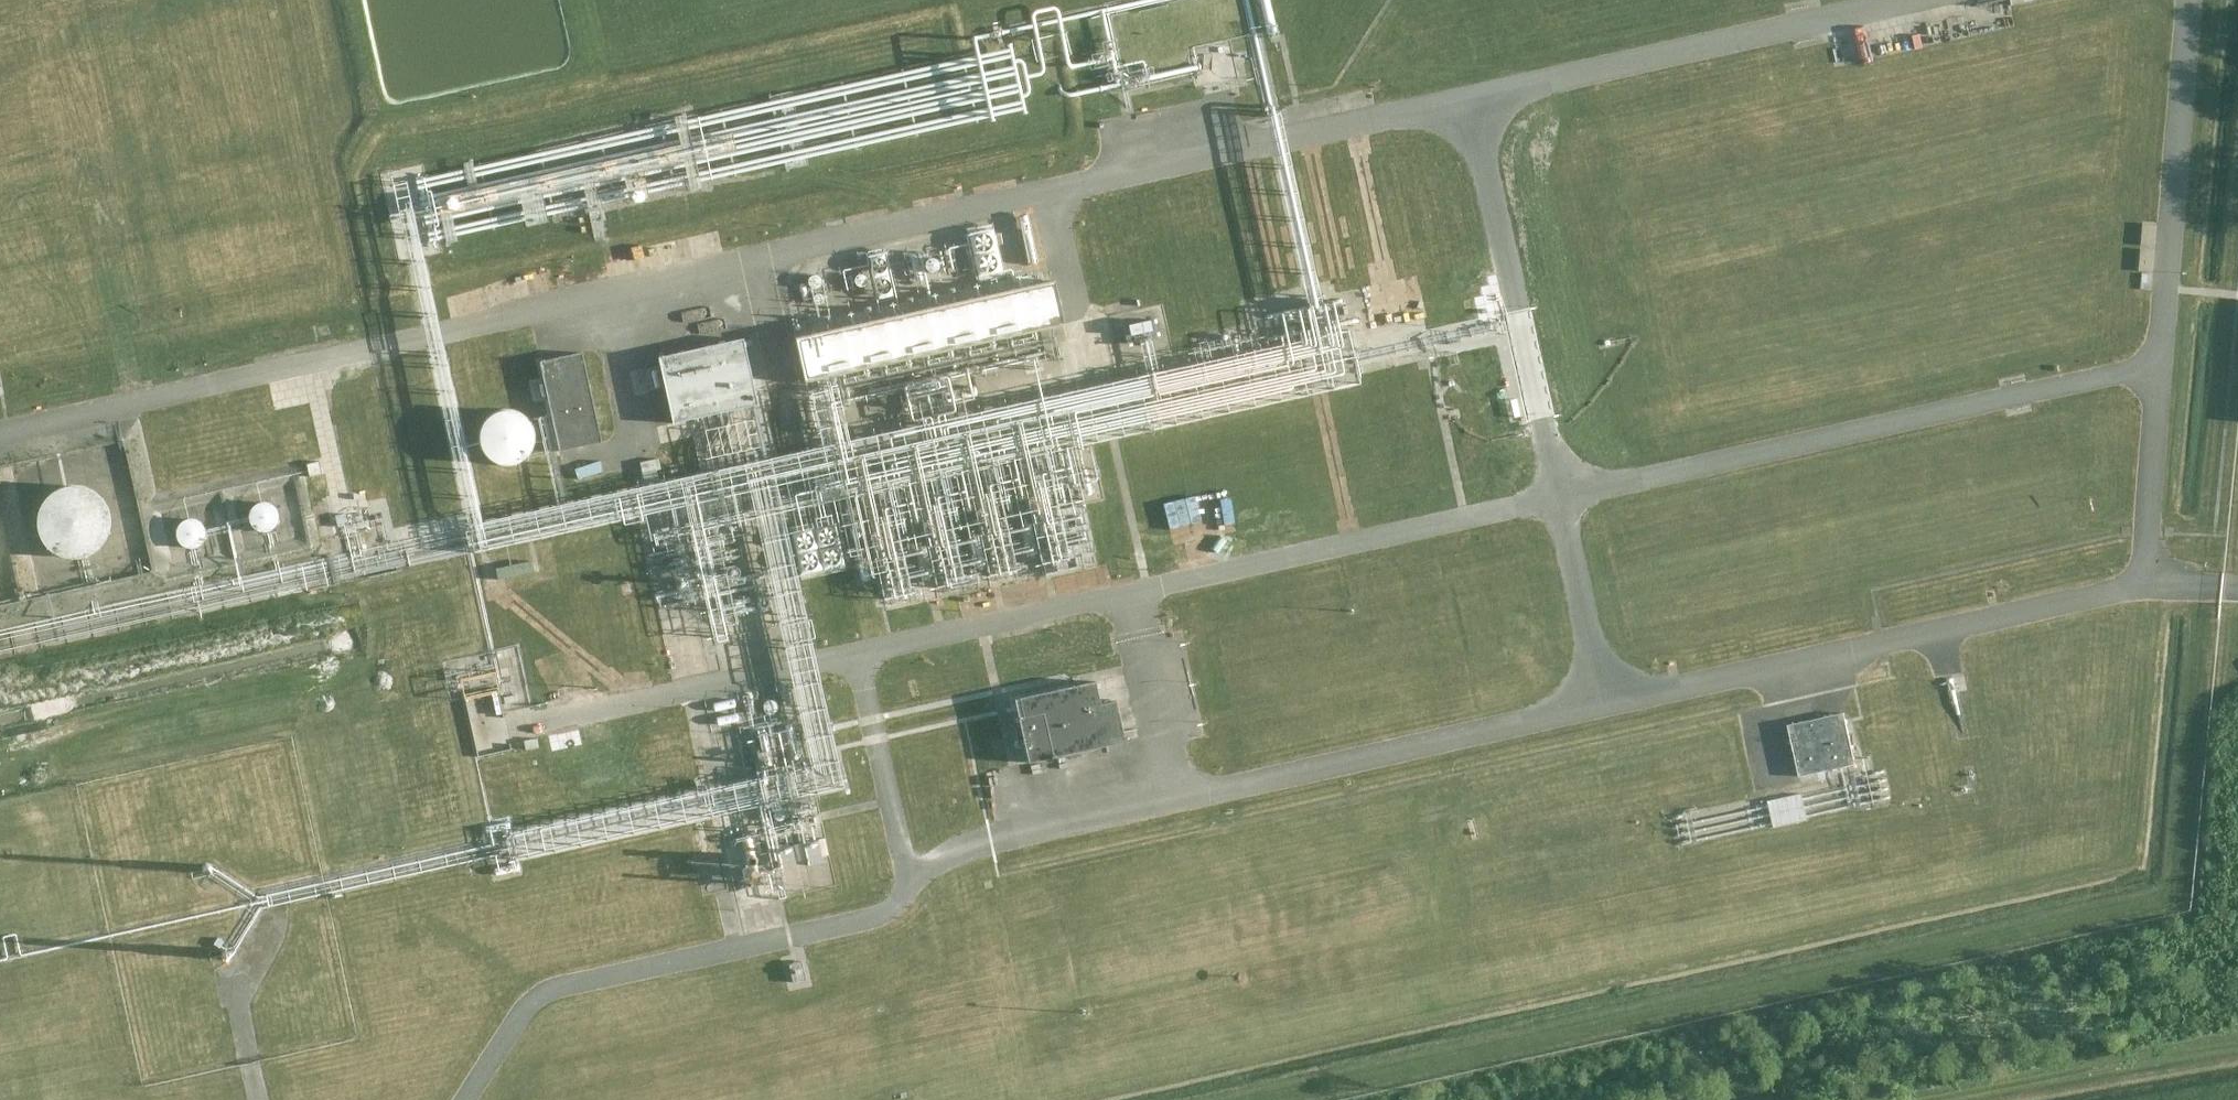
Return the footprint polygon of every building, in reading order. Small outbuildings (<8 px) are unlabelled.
[(1009,120),(1039,110),(1034,95),(1039,93),(1023,43),(1004,50),(999,36),(978,43),(1000,110),(1005,108),(1009,120)] [(795,336),(804,379),(1064,322),(1054,279),(795,336)] [(1124,325),(1129,344),(1158,337),(1153,318),(1124,325)] [(659,357),(673,422),(758,403),(744,338),(659,357)] [(601,441),(581,351),(539,361),(559,450),(601,441)] [(320,460),(307,463),(309,476),(322,473),(320,460)] [(269,502),(264,501),(259,502),(254,505),(250,511),(249,516),(250,521),(253,526),(258,529),(264,531),(269,530),(275,526),(278,522),(279,516),(278,510),(275,505),(269,502)] [(196,518),(191,517),(185,518),(181,521),(177,527),(176,532),(178,538),(181,543),(185,546),(191,547),(198,546),(202,543),(205,537),(206,532),(206,527),(202,521),(196,518)] [(1015,698),(1029,761),(1124,741),(1115,700),(1100,704),(1094,681),(1015,698)] [(772,699),(771,699),(770,699),(768,699),(767,700),(766,701),(764,702),(764,704),(763,706),(763,707),(764,709),(765,710),(766,712),(768,713),(769,713),(771,713),(773,713),(775,712),(776,711),(777,709),(778,707),(778,705),(778,704),(777,702),(775,700),(774,699),(772,699)] [(1854,762),(1843,712),(1789,724),(1800,774),(1854,762)] [(659,715),(623,721),(626,746),(662,741),(659,715)] [(1009,765),(999,723),(987,726),(996,768),(1009,765)] [(539,745),(537,736),(524,740),(526,748),(539,745)] [(1774,828),(1808,820),(1802,793),(1768,801),(1774,828)] [(808,859),(809,865),(822,862),(821,856),(829,854),(825,837),(771,849),(774,866),(781,864),(783,870),(798,867),(797,861),(808,859)] [(793,982),(806,980),(802,961),(789,964),(793,982)]
